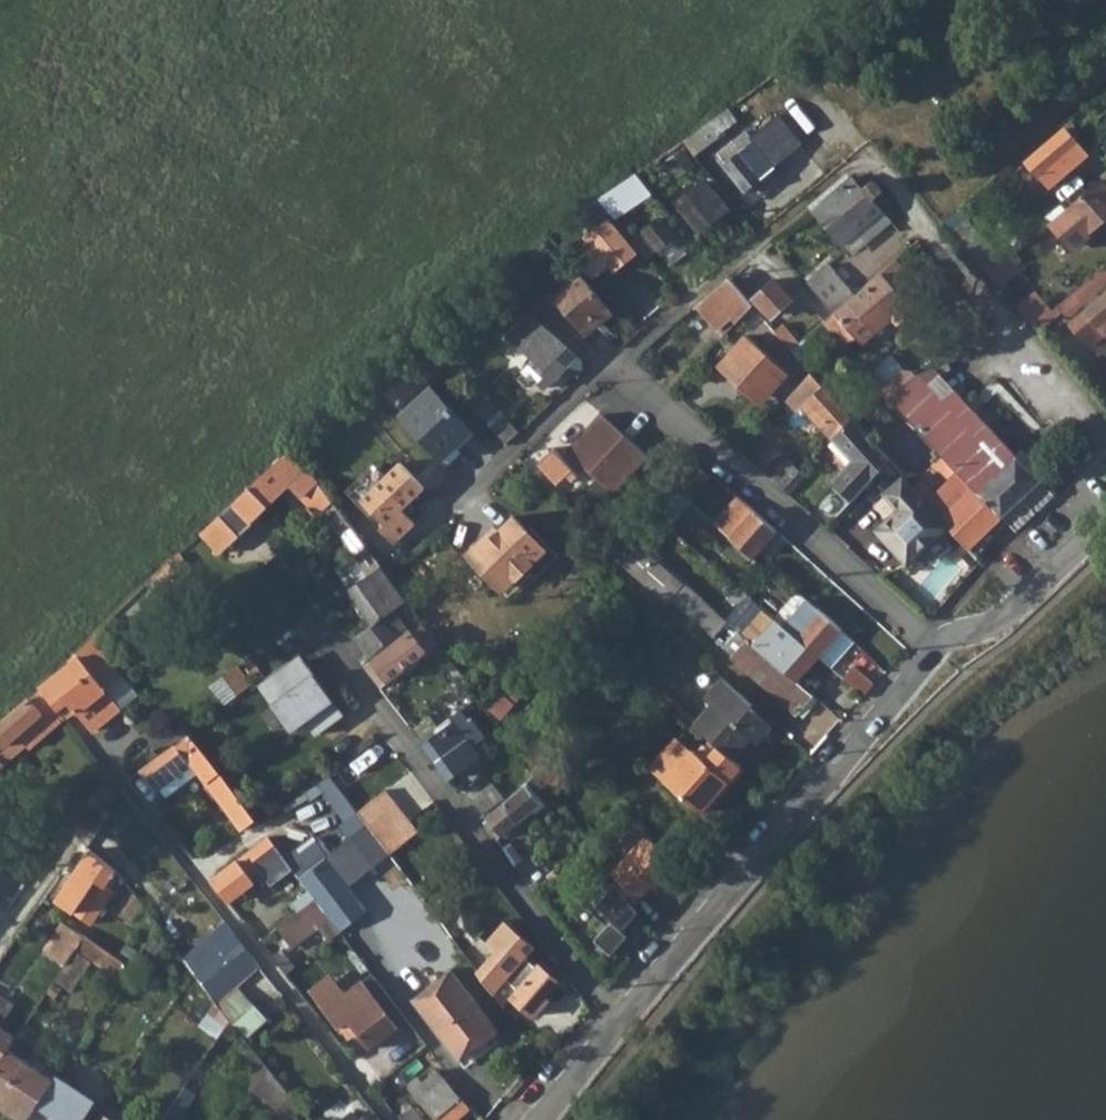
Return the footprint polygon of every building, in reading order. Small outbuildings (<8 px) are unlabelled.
[(728,105),(707,121),(719,136),(739,120),(728,105)] [(779,115),(751,135),(773,164),(801,143),(779,115)] [(1073,122),(1067,126),(1069,128),(1078,139),(1083,134),(1073,122)] [(1078,139),(1069,128),(1029,162),(1051,188),(1091,154),(1078,139)] [(751,135),(747,130),(719,153),(726,163),(725,164),(745,190),(747,189),(775,167),(773,164),(751,135)] [(775,167),(747,189),(755,199),(783,177),(775,167)] [(863,183),(861,184),(875,199),(886,190),(874,175),(865,184),(863,183)] [(854,176),(813,210),(841,241),(843,240),(882,209),(875,199),(861,184),(854,176)] [(702,181),(679,200),(694,217),(704,208),(697,199),(710,189),(702,181)] [(1051,226),(1062,239),(1067,233),(1081,248),(1092,238),(1096,242),(1105,234),(1105,187),(1101,182),(1051,226)] [(623,189),(605,202),(615,216),(633,202),(623,189)] [(882,209),(843,240),(855,253),(893,222),(882,209)] [(645,227),(647,229),(661,247),(662,247),(674,238),(657,217),(645,227)] [(608,218),(586,236),(610,264),(631,246),(608,218)] [(647,229),(633,239),(647,258),(661,247),(647,229)] [(835,311),(824,321),(835,335),(844,344),(854,335),(862,344),(894,316),(900,322),(915,309),(910,304),(913,280),(895,259),(857,292),(835,311)] [(831,263),(809,282),(835,311),(857,292),(831,263)] [(1060,306),(1066,313),(1105,280),(1105,267),(1060,306)] [(583,274),(557,294),(583,326),(608,305),(583,274)] [(775,277),(754,297),(771,316),(793,296),(775,277)] [(730,279),(700,304),(726,335),(754,305),(730,279)] [(1070,321),(1089,343),(1104,331),(1105,333),(1105,290),(1088,304),(1070,321)] [(511,337),(536,358),(560,338),(530,314),(511,337)] [(1043,320),(1035,326),(1041,333),(1049,326),(1043,320)] [(824,321),(808,334),(820,348),(835,335),(824,321)] [(749,335),(725,361),(733,368),(739,368),(761,345),(749,335)] [(536,358),(533,361),(546,374),(540,382),(546,387),(578,355),(560,338),(536,358)] [(761,345),(739,368),(755,383),(755,388),(765,397),(789,372),(761,345)] [(890,353),(869,372),(893,400),(919,376),(906,361),(890,353)] [(392,371),(379,383),(387,391),(400,378),(400,377),(412,366),(407,359),(394,371),(392,371)] [(725,361),(722,364),(734,375),(739,368),(733,368),(725,361)] [(739,368),(734,375),(762,400),(765,397),(755,388),(755,383),(739,368)] [(815,370),(798,388),(810,403),(806,407),(832,435),(855,415),(815,370)] [(919,376),(893,400),(960,474),(1003,518),(1042,480),(967,398),(951,412),(919,376)] [(410,380),(391,391),(400,406),(419,394),(410,380)] [(431,385),(403,412),(446,457),(475,430),(431,385)] [(489,400),(478,410),(510,443),(520,433),(489,400)] [(571,452),(616,493),(651,455),(606,414),(571,452)] [(855,417),(834,438),(855,462),(836,483),(852,501),(892,459),(855,417)] [(292,444),(228,504),(246,527),(262,511),(260,509),(287,482),(318,514),(333,501),(319,481),(294,448),(292,444)] [(556,447),(540,462),(560,484),(577,469),(556,447)] [(772,478),(784,489),(802,470),(789,459),(772,478)] [(406,509),(427,488),(403,462),(364,500),(387,524),(383,528),(397,543),(418,523),(406,509)] [(701,466),(682,487),(692,497),(711,475),(701,466)] [(960,474),(929,502),(949,525),(971,550),(1003,518),(960,474)] [(927,499),(907,476),(889,491),(903,507),(880,526),(909,560),(949,525),(929,502),(927,499)] [(739,495),(716,522),(752,554),(777,528),(739,495)] [(228,504),(213,519),(201,531),(220,551),(246,527),(228,504)] [(516,514),(474,556),(502,585),(516,572),(524,572),(531,565),(531,557),(545,543),(516,514)] [(357,635),(372,655),(411,625),(420,617),(381,565),(344,592),(369,627),(357,635)] [(704,597),(685,581),(672,596),(689,613),(704,597)] [(799,591),(776,617),(793,632),(825,660),(830,664),(854,637),(808,597),(807,597),(799,591)] [(857,599),(854,595),(849,600),(853,604),(857,599)] [(420,617),(411,625),(411,627),(371,659),(389,682),(428,651),(428,649),(439,641),(420,617)] [(53,671),(40,684),(60,710),(66,706),(75,716),(78,715),(91,732),(121,707),(90,670),(85,674),(80,668),(111,640),(108,637),(113,631),(106,621),(91,636),(72,653),(53,671)] [(772,656),(741,630),(727,647),(733,654),(732,657),(798,715),(816,694),(805,684),(772,656)] [(793,632),(772,656),(805,684),(825,660),(793,632)] [(341,715),(300,652),(255,685),(286,730),(301,720),(312,736),(341,715)] [(855,664),(844,677),(864,695),(875,683),(855,664)] [(755,704),(725,678),(707,697),(713,703),(694,724),(719,746),(732,758),(751,736),(757,742),(773,725),(753,707),(755,704)] [(18,736),(29,748),(65,717),(60,710),(40,684),(34,689),(14,707),(0,719),(0,751),(18,736)] [(435,732),(421,742),(437,764),(467,740),(473,747),(487,736),(472,716),(468,718),(461,708),(433,730),(435,732)] [(808,744),(816,751),(835,729),(825,721),(813,734),(815,737),(808,744)] [(191,732),(141,768),(165,799),(200,773),(232,816),(246,806),(191,732)] [(757,742),(751,736),(732,758),(744,768),(748,772),(767,751),(757,742)] [(694,750),(668,779),(703,810),(728,781),(731,783),(744,768),(732,758),(719,746),(713,752),(705,745),(697,753),(694,750)] [(506,800),(500,804),(501,806),(490,816),(505,834),(542,802),(538,797),(548,789),(538,774),(521,787),(506,800)] [(504,798),(506,800),(521,787),(513,777),(498,789),(493,782),(473,798),(484,813),(504,798)] [(703,810),(668,779),(665,782),(701,813),(703,810)] [(548,810),(503,836),(517,860),(540,847),(529,829),(552,817),(548,810)] [(350,836),(365,825),(355,811),(340,822),(350,836)] [(383,811),(365,825),(373,834),(388,854),(405,840),(388,817),(383,811)] [(388,854),(365,825),(350,836),(372,866),(388,854)] [(234,862),(212,880),(226,896),(266,866),(274,877),(291,865),(269,835),(252,848),(234,862)] [(677,863),(647,837),(615,875),(635,902),(651,885),(658,877),(661,880),(677,863)] [(230,856),(234,862),(252,848),(247,843),(230,856)] [(119,869),(90,847),(55,900),(75,913),(76,911),(86,918),(119,869)] [(326,857),(300,877),(309,889),(314,897),(340,931),(341,931),(368,911),(326,857)] [(658,877),(651,885),(656,888),(661,880),(658,877)] [(309,889),(291,902),(297,909),(314,897),(309,889)] [(626,898),(613,910),(632,932),(645,921),(626,898)] [(505,979),(516,989),(537,964),(525,955),(535,944),(505,918),(487,940),(496,948),(475,971),(490,990),(492,994),(505,979)] [(612,921),(595,940),(612,954),(628,936),(612,921)] [(71,924),(57,946),(71,956),(86,934),(71,924)] [(340,931),(329,939),(351,967),(362,959),(341,931),(340,931)] [(86,934),(71,956),(76,960),(82,953),(90,958),(83,969),(101,982),(100,984),(114,993),(133,967),(86,934)] [(231,959),(207,978),(218,991),(242,972),(231,959)] [(516,989),(510,997),(536,1018),(552,999),(547,995),(560,980),(539,962),(537,964),(516,989)] [(412,999),(437,1031),(476,1000),(452,968),(412,999)] [(409,1020),(373,973),(348,992),(344,986),(321,1003),(340,1027),(349,1020),(371,1049),(409,1020)] [(7,1049),(16,1036),(1,1026),(16,1003),(0,993),(0,1059),(7,1049)] [(476,1000),(437,1031),(461,1063),(494,1037),(501,1033),(476,1000)] [(256,1003),(234,1021),(249,1039),(270,1021),(256,1003)] [(204,1005),(194,1020),(208,1030),(218,1015),(204,1005)] [(494,1037),(461,1063),(466,1069),(499,1044),(494,1037)] [(0,1100),(28,1118),(54,1080),(7,1049),(0,1059),(0,1099),(0,1100)] [(269,1063),(251,1088),(296,1119),(305,1107),(269,1063)] [(409,1084),(436,1119),(456,1119),(470,1108),(438,1069),(422,1083),(418,1078),(409,1084)] [(103,1089),(80,1073),(73,1083),(59,1073),(54,1080),(28,1118),(26,1119),(82,1119),(103,1089)] [(164,1118),(167,1119),(179,1119),(198,1093),(185,1085),(164,1118)] [(399,1117),(401,1119),(426,1119),(414,1104),(408,1099),(402,1106),(407,1111),(399,1117)] [(0,1100),(0,1107),(21,1119),(26,1119),(28,1118),(0,1100)] [(355,1110),(342,1119),(363,1119),(355,1110)]
